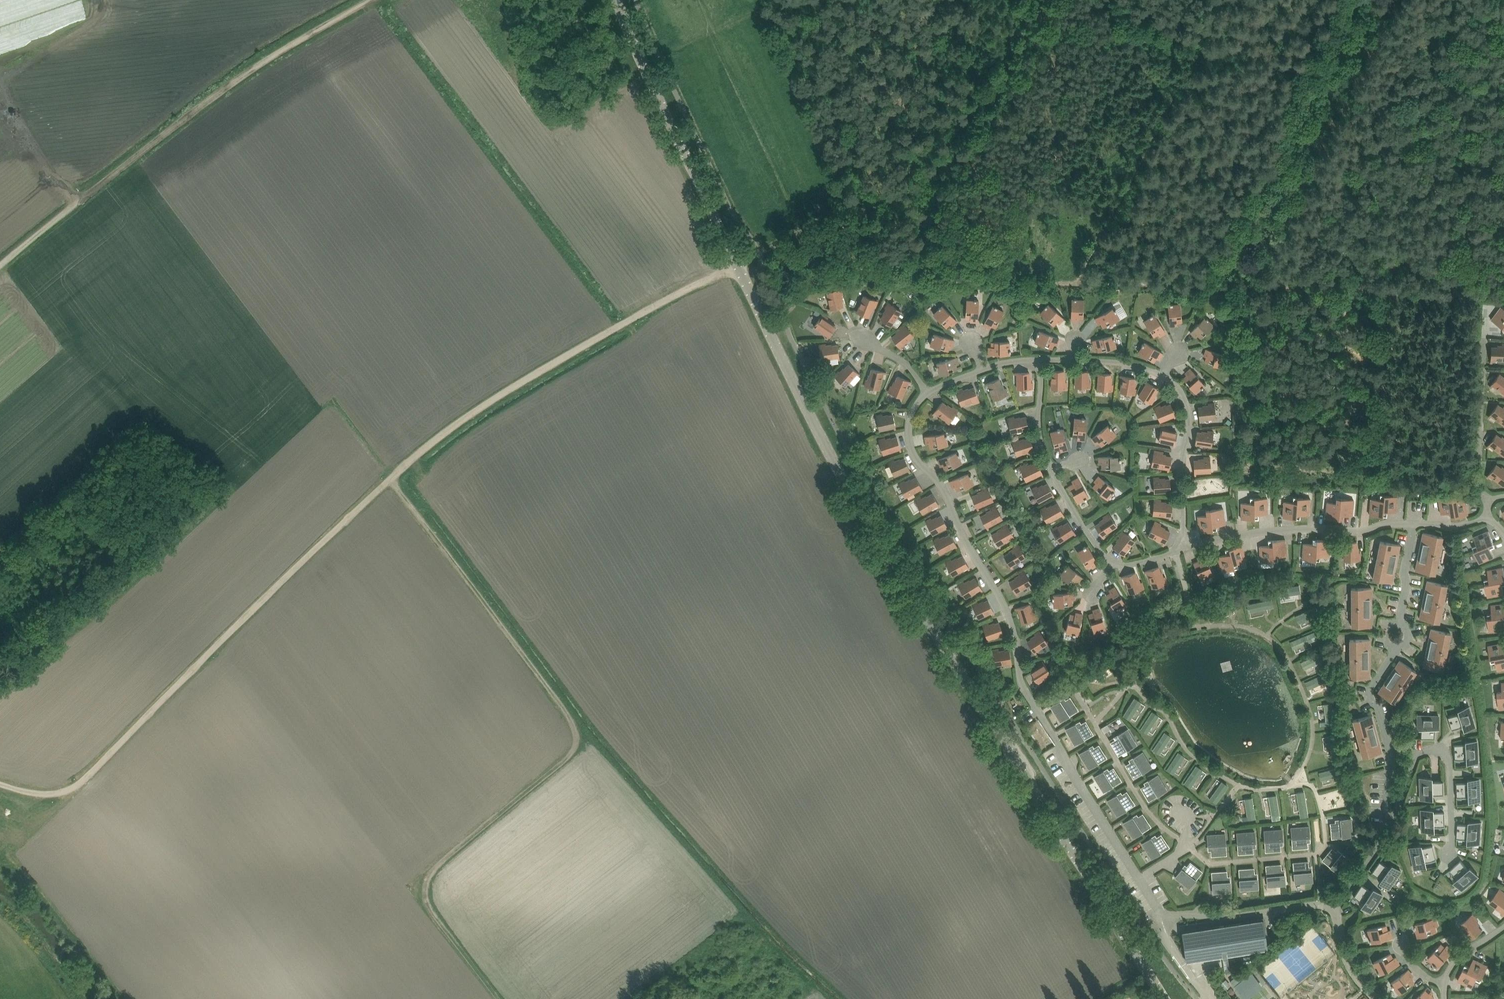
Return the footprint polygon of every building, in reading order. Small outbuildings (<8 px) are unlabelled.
[(829,310),(844,306),(841,295),(844,294),(842,288),(828,292),(832,308),(829,308),(829,310)] [(855,311),(869,316),(873,306),(876,307),(879,301),(865,295),(859,311),(856,310),(855,311)] [(1079,318),(1084,318),(1084,300),(1077,299),(1077,298),(1074,298),(1074,299),(1072,299),(1072,320),(1079,320),(1079,318)] [(971,321),(978,321),(980,300),(978,300),(978,299),(975,299),(975,300),(968,300),(966,318),(971,318),(971,321)] [(883,313),(880,318),(891,327),(892,325),(902,311),(889,302),(885,307),(886,308),(883,313)] [(1169,305),(1171,326),(1178,325),(1178,322),(1183,322),(1181,303),(1173,304),(1173,303),(1171,304),(1171,305),(1169,305)] [(1060,323),(1065,318),(1049,304),(1048,306),(1047,305),(1045,307),(1046,307),(1041,313),(1054,325),(1058,321),(1060,323)] [(934,314),(947,327),(951,323),(953,325),(958,321),(943,306),(942,307),(941,306),(939,308),(940,309),(934,314)] [(994,306),(984,325),(990,328),(992,325),(996,328),(1004,311),(998,308),(998,307),(996,306),(995,307),(994,306)] [(1501,306),(1491,319),(1503,329),(1503,309),(1501,306)] [(1102,323),(1104,327),(1120,318),(1117,312),(1118,311),(1116,309),(1115,309),(1114,308),(1096,318),(1099,324),(1102,323)] [(827,338),(828,339),(837,326),(827,319),(829,317),(823,313),(815,326),(829,335),(827,338)] [(1160,336),(1166,332),(1155,314),(1153,316),(1153,315),(1151,316),(1151,317),(1145,321),(1155,336),(1159,334),(1160,336)] [(1198,320),(1200,322),(1191,332),(1196,337),(1198,335),(1202,338),(1214,325),(1209,320),(1210,319),(1208,317),(1207,318),(1205,317),(1205,318),(1202,315),(1198,320)] [(896,333),(891,336),(902,350),(903,348),(901,346),(915,336),(904,323),(899,327),(900,329),(895,332),(896,333)] [(1039,335),(1036,342),(1053,348),(1055,344),(1057,345),(1060,338),(1040,331),(1040,332),(1039,332),(1038,334),(1039,335)] [(931,345),(949,350),(950,346),(953,346),(955,340),(935,334),(934,335),(933,335),(932,338),(933,338),(931,345)] [(1098,346),(1099,351),(1117,347),(1115,340),(1116,339),(1115,337),(1114,337),(1114,335),(1093,340),(1095,347),(1098,346)] [(989,347),(989,354),(1010,354),(1010,352),(1011,352),(1011,349),(1010,349),(1010,342),(992,342),(992,347),(989,347)] [(1139,352),(1155,362),(1157,357),(1160,359),(1163,353),(1146,342),(1145,344),(1144,343),(1142,345),(1143,346),(1139,352)] [(840,359),(838,345),(827,346),(826,343),(820,344),(822,359),(838,357),(839,360),(840,359)] [(1502,360),(1503,360),(1503,344),(1502,347),(1492,347),(1491,362),(1492,362),(1492,359),(1502,360)] [(1207,356),(1206,361),(1223,367),(1225,360),(1226,360),(1227,358),(1226,358),(1227,356),(1207,349),(1205,355),(1207,356)] [(940,375),(958,369),(956,364),(959,364),(957,357),(937,363),(938,365),(936,365),(937,368),(938,368),(940,375)] [(860,374),(849,364),(841,373),(839,371),(835,375),(846,386),(857,373),(859,375),(860,374)] [(1205,384),(1191,368),(1186,373),(1188,375),(1184,379),(1196,392),(1202,387),(1203,388),(1205,386),(1204,385),(1205,384)] [(887,374),(887,372),(873,369),(870,380),(867,379),(865,386),(880,389),(884,373),(887,374)] [(1065,371),(1050,370),(1050,372),(1053,372),(1052,388),(1067,389),(1067,382),(1064,382),(1065,371)] [(1088,381),(1088,371),(1074,371),(1073,372),(1076,372),(1076,387),(1091,387),(1091,381),(1088,381)] [(1030,372),(1015,373),(1015,374),(1018,374),(1018,389),(1033,388),(1033,382),(1030,382),(1030,372)] [(1111,384),(1112,374),(1097,373),(1097,374),(1100,374),(1098,389),(1113,390),(1114,384),(1111,384)] [(1503,393),(1503,377),(1499,374),(1490,386),(1491,387),(1493,384),(1503,393)] [(1136,378),(1121,375),(1121,377),(1124,377),(1121,392),(1136,394),(1137,389),(1134,388),(1136,378)] [(912,383),(912,382),(898,376),(894,386),(891,385),(889,391),(903,397),(909,382),(912,383)] [(1000,380),(1000,378),(986,384),(990,394),(987,395),(989,402),(1003,396),(997,381),(1000,380)] [(1158,388),(1145,380),(1145,382),(1147,383),(1140,396),(1152,404),(1155,398),(1153,397),(1158,388)] [(974,403),(979,402),(980,401),(975,387),(964,391),(963,388),(957,391),(962,405),(973,400),(974,403)] [(952,409),(943,402),(934,414),(935,414),(937,412),(950,422),(959,410),(954,406),(952,409)] [(1209,406),(1199,407),(1201,422),(1202,422),(1202,419),(1216,417),(1215,403),(1209,403),(1209,406)] [(1177,418),(1171,404),(1162,408),(1161,405),(1155,407),(1161,421),(1174,415),(1175,418),(1177,418)] [(1503,424),(1503,409),(1498,404),(1489,416),(1490,417),(1491,415),(1503,424)] [(878,415),(877,415),(880,430),(890,428),(891,430),(897,429),(893,415),(879,418),(878,415)] [(1029,431),(1030,431),(1026,416),(1015,419),(1015,416),(1008,418),(1012,432),(1028,428),(1029,431)] [(1074,436),(1079,437),(1078,439),(1085,440),(1087,419),(1085,419),(1085,418),(1082,417),(1082,419),(1075,418),(1074,436)] [(1099,442),(1102,446),(1117,434),(1112,429),(1113,428),(1111,426),(1110,426),(1109,425),(1093,438),(1097,443),(1099,442)] [(1173,447),(1174,447),(1178,432),(1168,430),(1168,427),(1163,426),(1159,440),(1174,444),(1173,447)] [(1062,451),(1068,449),(1063,429),(1061,429),(1060,428),(1058,429),(1058,430),(1051,432),(1056,449),(1061,448),(1062,451)] [(1198,432),(1196,446),(1197,447),(1197,444),(1212,446),(1214,431),(1208,430),(1208,433),(1198,432)] [(946,432),(926,436),(927,443),(930,443),(931,448),(948,444),(947,437),(948,437),(948,434),(947,434),(946,432)] [(1503,455),(1503,440),(1496,434),(1487,446),(1488,447),(1490,445),(1503,455)] [(879,439),(884,454),(900,448),(901,451),(902,451),(897,436),(887,440),(886,437),(879,439)] [(1034,452),(1035,452),(1031,438),(1020,441),(1019,438),(1013,440),(1017,455),(1033,449),(1034,452)] [(1168,471),(1169,471),(1172,457),(1161,455),(1161,452),(1155,450),(1152,465),(1168,468),(1168,471)] [(958,452),(939,459),(941,466),(944,465),(946,469),(963,463),(960,456),(961,455),(960,453),(959,453),(958,452)] [(1102,463),(1103,468),(1121,468),(1121,461),(1122,461),(1122,458),(1121,458),(1120,456),(1099,457),(1100,463),(1102,463)] [(1195,460),(1195,475),(1197,475),(1197,472),(1211,471),(1211,456),(1205,457),(1205,460),(1195,460)] [(911,471),(905,458),(895,462),(893,460),(887,462),(893,476),(909,469),(910,472),(911,471)] [(1044,475),(1038,462),(1028,467),(1026,464),(1020,467),(1027,480),(1042,473),(1043,476),(1044,475)] [(1487,476),(1488,477),(1490,475),(1503,485),(1503,484),(1503,470),(1496,464),(1487,476)] [(970,473),(950,481),(953,487),(956,486),(958,491),(975,484),(972,477),(973,476),(972,474),(971,474),(970,473)] [(1099,476),(1095,481),(1097,483),(1094,487),(1108,498),(1113,493),(1114,493),(1115,491),(1114,491),(1116,489),(1099,476)] [(1170,494),(1171,494),(1170,479),(1160,479),(1160,476),(1154,477),(1155,492),(1170,491),(1170,494)] [(924,490),(917,477),(906,482),(905,480),(899,483),(906,496),(921,488),(922,491),(924,490)] [(1089,496),(1079,478),(1073,481),(1074,484),(1070,486),(1078,502),(1085,498),(1086,499),(1088,498),(1087,497),(1089,496)] [(889,484),(886,479),(881,482),(883,487),(889,484)] [(1055,496),(1048,483),(1038,489),(1036,486),(1031,489),(1038,503),(1052,494),(1054,497),(1055,496)] [(973,496),(979,510),(980,509),(979,506),(994,500),(988,486),(982,489),(983,491),(973,496)] [(940,506),(933,493),(923,499),(921,497),(916,500),(923,513),(938,504),(939,507),(940,506)] [(1371,498),(1371,505),(1370,515),(1383,516),(1385,494),(1380,494),(1380,499),(1371,498)] [(1396,512),(1397,502),(1397,496),(1385,494),(1383,516),(1387,516),(1387,511),(1396,512)] [(1456,495),(1451,496),(1455,516),(1468,514),(1465,498),(1456,500),(1456,495)] [(1455,516),(1451,496),(1439,498),(1441,514),(1450,512),(1451,517),(1455,516)] [(1284,501),(1284,507),(1283,517),(1296,518),(1298,498),(1294,497),(1293,502),(1284,501)] [(1250,503),(1242,503),(1242,519),(1255,519),(1255,498),(1251,498),(1250,503)] [(1268,514),(1268,504),(1267,498),(1255,498),(1255,519),(1259,519),(1259,514),(1268,514)] [(1309,514),(1310,504),(1311,499),(1298,498),(1296,518),(1300,519),(1301,514),(1309,514)] [(1328,502),(1327,508),(1326,518),(1339,519),(1341,498),(1337,498),(1336,503),(1328,502)] [(1352,515),(1353,506),(1354,500),(1341,498),(1339,519),(1343,519),(1343,515),(1352,515)] [(1170,518),(1171,519),(1173,504),(1161,503),(1162,500),(1155,499),(1154,514),(1170,515),(1170,518)] [(910,504),(915,513),(921,509),(915,500),(910,504)] [(1065,516),(1058,503),(1048,508),(1046,506),(1041,509),(1048,522),(1062,514),(1064,517),(1065,516)] [(992,511),(981,516),(989,529),(990,529),(988,526),(1003,518),(996,505),(990,508),(992,511)] [(1223,508),(1216,509),(1211,509),(1213,530),(1217,530),(1216,525),(1225,524),(1223,508)] [(1213,530),(1211,509),(1206,510),(1207,515),(1198,516),(1200,532),(1213,530)] [(1105,519),(1096,525),(1104,538),(1105,537),(1104,534),(1117,525),(1109,513),(1104,516),(1105,519)] [(949,528),(942,515),(933,520),(931,517),(926,520),(933,534),(946,526),(948,529),(949,528)] [(1163,544),(1164,545),(1171,531),(1160,527),(1161,524),(1155,521),(1149,535),(1164,542),(1163,544)] [(1077,534),(1069,522),(1059,528),(1057,525),(1052,529),(1060,542),(1074,532),(1076,535),(1077,534)] [(993,534),(1000,547),(1001,547),(1000,544),(1014,536),(1007,523),(1001,526),(1003,529),(993,534)] [(1114,547),(1126,556),(1127,555),(1125,553),(1135,540),(1124,531),(1119,536),(1122,538),(1114,547)] [(1474,551),(1494,543),(1489,531),(1474,537),(1477,545),(1473,547),(1474,551)] [(1422,532),(1415,570),(1435,574),(1443,536),(1422,532)] [(958,547),(951,534),(941,539),(940,536),(934,540),(941,553),(955,545),(957,548),(958,547)] [(1287,556),(1286,549),(1285,539),(1273,540),(1274,561),(1278,561),(1278,556),(1287,556)] [(1304,543),(1303,559),(1316,560),(1317,539),(1313,539),(1313,544),(1304,543)] [(1329,557),(1329,550),(1330,540),(1317,539),(1316,560),(1320,560),(1320,556),(1329,557)] [(1260,546),(1261,556),(1261,562),(1274,561),(1273,540),(1268,540),(1269,545),(1260,546)] [(1380,540),(1372,578),(1393,582),(1400,544),(1380,540)] [(1344,543),(1344,553),(1344,561),(1360,561),(1360,552),(1357,552),(1357,542),(1341,541),(1341,543),(1344,543)] [(1005,555),(1013,568),(1014,567),(1012,565),(1026,556),(1019,543),(1013,547),(1015,549),(1005,555)] [(1479,563),(1485,560),(1494,556),(1491,548),(1495,546),(1494,543),(1474,551),(1479,563)] [(1246,561),(1244,555),(1242,545),(1230,548),(1235,569),(1239,567),(1238,563),(1246,561)] [(1078,552),(1087,567),(1092,565),(1093,567),(1099,564),(1088,546),(1087,547),(1086,546),(1084,547),(1084,548),(1078,552)] [(1218,556),(1220,566),(1222,572),(1235,569),(1230,548),(1225,549),(1226,554),(1218,556)] [(1194,563),(1198,572),(1202,582),(1214,576),(1205,555),(1198,558),(1199,561),(1194,563)] [(970,569),(963,556),(953,561),(952,559),(946,562),(953,575),(968,567),(969,569),(970,569)] [(1061,575),(1075,586),(1078,582),(1081,584),(1085,578),(1068,565),(1067,567),(1066,566),(1065,568),(1065,569),(1061,575)] [(1163,577),(1159,566),(1145,571),(1145,573),(1148,572),(1154,587),(1168,583),(1166,576),(1163,577)] [(1494,569),(1488,570),(1489,579),(1484,580),(1485,584),(1503,580),(1503,569),(1503,567),(1494,569)] [(1020,576),(1010,582),(1018,595),(1019,594),(1017,591),(1032,583),(1024,570),(1019,573),(1020,576)] [(1140,583),(1136,572),(1122,577),(1122,578),(1125,577),(1130,593),(1145,588),(1142,582),(1140,583)] [(983,590),(976,578),(966,583),(964,581),(959,584),(966,597),(981,588),(982,591),(983,590)] [(1427,580),(1419,618),(1440,622),(1447,584),(1427,580)] [(1488,597),(1503,593),(1502,585),(1503,584),(1503,580),(1485,584),(1488,597)] [(1278,589),(1279,597),(1300,593),(1298,585),(1278,589)] [(1126,605),(1116,587),(1110,590),(1111,593),(1107,595),(1116,611),(1122,607),(1123,608),(1125,607),(1125,606),(1126,605)] [(1372,587),(1351,587),(1351,626),(1372,626),(1372,587)] [(1055,606),(1073,604),(1073,599),(1075,599),(1075,592),(1054,594),(1054,596),(1053,596),(1053,599),(1054,599),(1055,606)] [(995,613),(989,600),(979,604),(978,601),(973,604),(979,618),(993,611),(994,614),(995,613)] [(1247,604),(1249,612),(1269,608),(1268,600),(1247,604)] [(1212,608),(1215,615),(1235,608),(1232,601),(1212,608)] [(1497,604),(1491,605),(1493,614),(1487,614),(1488,618),(1503,616),(1503,603),(1497,604)] [(1033,613),(1030,604),(1016,608),(1016,610),(1019,609),(1021,614),(1023,623),(1038,618),(1036,613),(1033,613)] [(1318,614),(1315,607),(1296,615),(1299,623),(1318,614)] [(1106,628),(1100,608),(1094,610),(1094,613),(1090,614),(1095,632),(1102,629),(1102,631),(1105,630),(1104,629),(1106,628)] [(1076,615),(1071,614),(1066,631),(1074,633),(1073,634),(1076,635),(1076,634),(1078,634),(1083,614),(1077,612),(1076,615)] [(1489,631),(1503,630),(1503,616),(1488,618),(1489,631)] [(1005,636),(1000,622),(990,625),(989,623),(983,625),(988,639),(1002,634),(1003,637),(1005,636)] [(1430,628),(1423,666),(1443,670),(1451,633),(1430,628)] [(1028,641),(1036,654),(1037,653),(1036,651),(1048,643),(1040,630),(1035,633),(1037,636),(1028,641)] [(1312,640),(1309,633),(1290,641),(1293,649),(1312,640)] [(1370,639),(1349,639),(1349,677),(1371,677),(1370,639)] [(1494,645),(1488,646),(1491,658),(1503,656),(1503,643),(1494,645)] [(1012,665),(1010,650),(1000,652),(999,649),(993,650),(996,665),(1011,662),(1011,665),(1012,665)] [(1323,660),(1320,653),(1301,661),(1304,669),(1323,660)] [(1498,670),(1503,669),(1503,656),(1491,658),(1492,662),(1496,662),(1498,670)] [(1399,659),(1378,692),(1395,703),(1417,671),(1399,659)] [(1109,667),(1104,660),(1087,672),(1092,679),(1109,667)] [(1040,667),(1032,672),(1040,685),(1041,684),(1039,681),(1052,673),(1044,661),(1039,664),(1040,667)] [(1327,681),(1324,673),(1305,682),(1308,689),(1327,681)] [(1060,722),(1079,710),(1070,696),(1066,699),(1064,697),(1050,706),(1060,722)] [(1141,702),(1134,698),(1122,715),(1129,719),(1141,702)] [(1331,703),(1323,704),(1326,725),(1334,723),(1331,703)] [(1464,730),(1476,726),(1469,706),(1458,710),(1459,713),(1448,716),(1452,730),(1463,726),(1464,730)] [(1159,716),(1152,711),(1140,729),(1146,733),(1159,716)] [(1373,714),(1352,719),(1362,757),(1383,752),(1373,714)] [(1439,727),(1439,715),(1418,715),(1418,727),(1421,727),(1421,738),(1435,739),(1435,727),(1439,727)] [(1075,745),(1094,734),(1086,720),(1081,723),(1080,720),(1065,728),(1075,745)] [(1101,727),(1105,733),(1111,729),(1107,723),(1101,727)] [(1137,744),(1128,728),(1113,737),(1115,739),(1110,742),(1118,756),(1137,744)] [(1171,737),(1164,732),(1152,749),(1159,754),(1171,737)] [(1336,735),(1328,736),(1331,756),(1339,755),(1336,735)] [(1466,763),(1478,762),(1477,741),(1465,741),(1466,745),(1454,745),(1455,759),(1466,759),(1466,763)] [(1089,769),(1107,757),(1099,744),(1094,747),(1093,744),(1079,753),(1089,769)] [(1153,767),(1143,751),(1129,759),(1130,762),(1125,764),(1133,778),(1153,767)] [(1184,757),(1178,752),(1166,769),(1172,774),(1184,757)] [(1202,770),(1196,765),(1184,783),(1190,787),(1202,770)] [(1104,792),(1122,780),(1114,767),(1109,770),(1108,767),(1093,776),(1104,792)] [(1341,774),(1339,767),(1319,772),(1321,780),(1341,774)] [(1168,790),(1158,774),(1144,782),(1145,784),(1140,787),(1149,801),(1168,790)] [(1432,777),(1420,777),(1420,799),(1432,798),(1432,795),(1444,795),(1443,781),(1432,781),(1432,777)] [(1468,800),(1480,800),(1479,779),(1467,779),(1468,782),(1456,783),(1457,797),(1468,796),(1468,800)] [(1229,786),(1222,781),(1210,798),(1216,803),(1229,786)] [(1117,816),(1136,804),(1127,790),(1122,793),(1121,791),(1107,800),(1117,816)] [(1304,791),(1296,793),(1300,813),(1308,812),(1304,791)] [(1277,795),(1268,796),(1271,817),(1279,816),(1277,795)] [(1252,798),(1244,799),(1247,820),(1255,819),(1252,798)] [(1433,809),(1421,809),(1422,831),(1434,830),(1433,826),(1445,826),(1444,812),(1433,812),(1433,809)] [(1133,838),(1151,826),(1143,813),(1138,816),(1137,813),(1123,822),(1133,838)] [(1354,836),(1352,817),(1335,819),(1335,822),(1330,822),(1332,838),(1354,836)] [(1469,843),(1481,843),(1482,822),(1470,821),(1469,825),(1458,824),(1457,838),(1469,839),(1469,843)] [(1309,825),(1291,827),(1292,849),(1308,848),(1308,842),(1311,842),(1309,825)] [(1283,828),(1264,830),(1266,852),(1281,851),(1281,845),(1284,845),(1283,828)] [(1255,831),(1237,832),(1238,854),(1254,853),(1254,848),(1256,847),(1255,831)] [(1141,843),(1151,859),(1170,847),(1161,833),(1157,836),(1155,834),(1141,843)] [(1226,833),(1207,834),(1208,851),(1211,850),(1211,856),(1227,855),(1226,833)] [(1421,844),(1409,847),(1414,868),(1426,865),(1425,861),(1436,859),(1433,845),(1422,848),(1421,844)] [(1339,874),(1351,859),(1338,849),(1336,851),(1332,847),(1322,860),(1339,874)] [(1295,884),(1313,882),(1312,865),(1309,866),(1309,860),(1293,862),(1295,884)] [(1455,880),(1462,890),(1479,876),(1472,867),(1468,869),(1461,860),(1450,869),(1457,878),(1455,880)] [(1175,877),(1190,889),(1203,871),(1190,861),(1187,865),(1185,864),(1175,877)] [(1379,881),(1389,888),(1401,871),(1391,864),(1389,867),(1380,861),(1372,872),(1381,879),(1379,881)] [(1267,887),(1286,885),(1285,868),(1282,869),(1282,863),(1266,865),(1267,887)] [(1240,890),(1259,889),(1258,872),(1255,873),(1255,867),(1239,868),(1240,890)] [(1213,893),(1232,892),(1231,875),(1228,876),(1227,870),(1211,871),(1213,893)] [(1361,905),(1371,912),(1383,894),(1373,888),(1371,890),(1362,884),(1354,895),(1363,902),(1361,905)] [(1496,906),(1503,912),(1502,914),(1503,915),(1503,914),(1503,897),(1503,896),(1503,892),(1499,889),(1490,902),(1496,906)] [(1473,914),(1461,924),(1471,937),(1469,939),(1470,940),(1482,930),(1475,922),(1478,920),(1473,914)] [(1419,936),(1428,934),(1438,931),(1436,926),(1440,926),(1437,917),(1415,923),(1416,925),(1415,925),(1415,928),(1416,927),(1419,936)] [(1263,919),(1182,931),(1186,961),(1237,953),(1257,950),(1268,949),(1263,919)] [(1368,929),(1371,942),(1392,937),(1390,929),(1387,930),(1386,925),(1368,929)] [(1442,943),(1435,950),(1429,958),(1435,964),(1435,965),(1437,966),(1438,966),(1453,950),(1447,945),(1446,947),(1442,943)] [(1373,962),(1379,974),(1399,964),(1396,957),(1393,958),(1390,953),(1373,962)] [(1488,966),(1483,963),(1474,959),(1470,967),(1465,965),(1464,968),(1483,978),(1488,966)] [(1458,980),(1467,984),(1473,987),(1477,979),(1481,981),(1483,978),(1464,968),(1458,980)] [(1398,994),(1406,988),(1414,981),(1411,977),(1413,975),(1408,969),(1390,983),(1398,994)] [(1240,992),(1258,978),(1253,971),(1235,985),(1240,992)] [(1230,980),(1234,985),(1241,979),(1237,975),(1230,980)] [(1225,988),(1230,983),(1226,978),(1221,982),(1225,988)] [(1236,992),(1232,986),(1227,989),(1231,995),(1236,992)] [(1415,998),(1434,998),(1435,998),(1431,994),(1433,992),(1427,987),(1415,998)]
